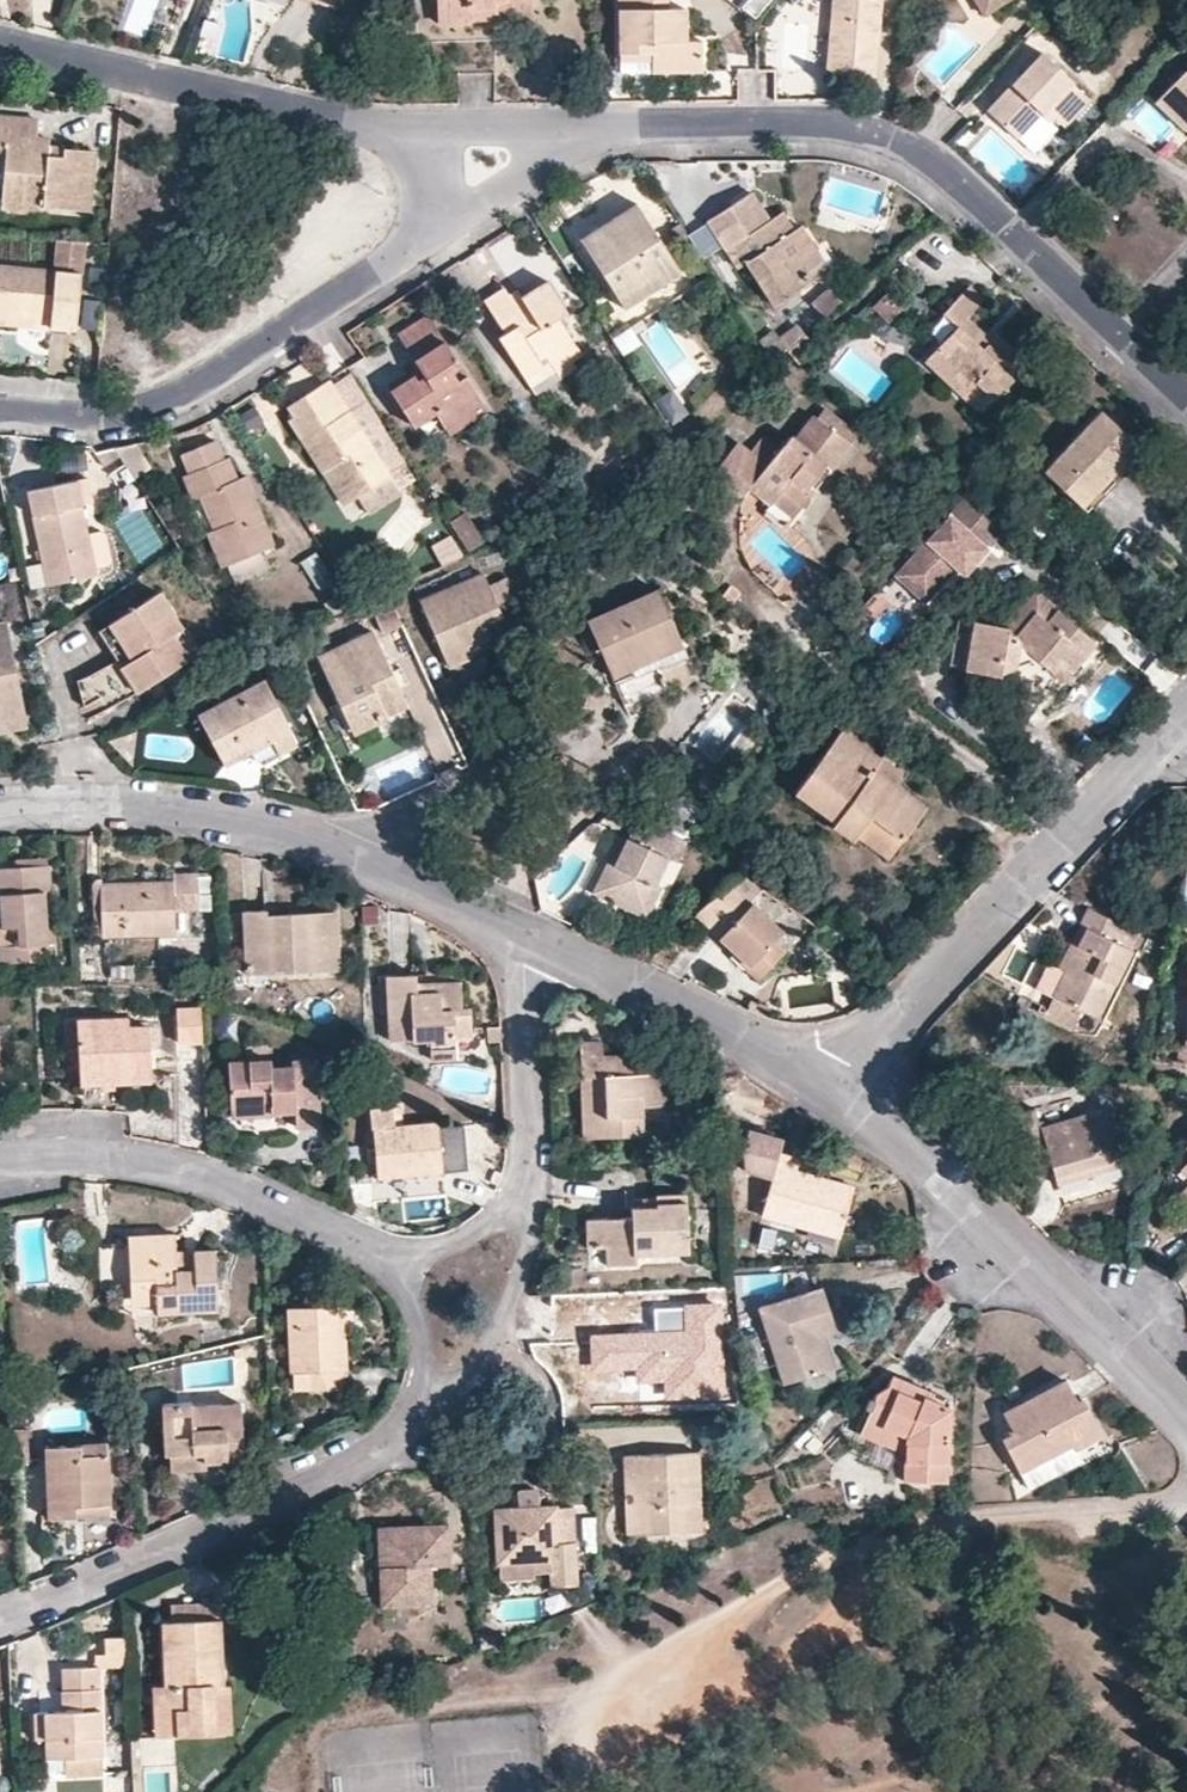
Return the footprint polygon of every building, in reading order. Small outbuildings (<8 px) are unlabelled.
[(317,10),(321,0),(288,0),(317,10)] [(447,13),(487,12),(486,0),(447,0),(447,13)] [(487,12),(542,11),(542,0),(486,0),(487,12)] [(694,2),(675,1),(674,0),(628,0),(629,66),(710,68),(710,39),(694,37),(694,2)] [(878,73),(884,0),(833,0),(827,69),(878,73)] [(987,17),(996,11),(990,0),(977,0),(987,17)] [(996,11),(1010,0),(990,0),(996,11)] [(1090,98),(1043,55),(989,113),(1019,140),(1041,116),(1049,124),(1054,118),(1063,126),(1090,98)] [(1186,72),(1158,103),(1186,130),(1186,73),(1186,72)] [(94,154),(34,150),(36,116),(0,112),(0,144),(6,144),(2,195),(45,199),(44,210),(89,214),(94,154)] [(44,210),(45,199),(2,195),(1,211),(43,214),(44,210)] [(756,197),(711,224),(769,316),(796,300),(789,287),(808,276),(804,268),(818,258),(803,232),(784,240),(756,197)] [(638,206),(578,239),(621,313),(680,279),(638,206)] [(89,240),(59,238),(56,271),(0,267),(0,316),(51,320),(51,332),(80,335),(89,240)] [(818,258),(804,268),(808,276),(789,287),(796,300),(831,278),(818,258)] [(505,287),(487,298),(505,334),(501,339),(521,375),(549,356),(554,365),(569,356),(576,352),(559,318),(567,313),(549,284),(527,296),(515,304),(508,293),(505,287)] [(984,338),(975,348),(961,335),(969,326),(960,316),(977,300),(960,284),(933,313),(949,325),(919,358),(956,391),(967,380),(985,397),(1005,376),(1002,373),(1016,355),(990,331),(984,338)] [(823,320),(843,307),(831,290),(812,303),(823,320)] [(0,316),(0,327),(51,332),(51,320),(0,316)] [(485,407),(468,378),(458,384),(452,374),(459,370),(430,318),(401,337),(430,384),(433,391),(421,399),(418,391),(396,405),(412,432),(436,418),(445,431),(485,407)] [(969,326),(961,335),(975,348),(984,338),(969,326)] [(783,353),(798,365),(820,343),(808,331),(783,353)] [(521,375),(533,398),(578,370),(569,356),(554,365),(549,356),(521,375)] [(352,501),(387,479),(318,378),(280,404),(291,423),(288,429),(320,476),(328,469),(352,501)] [(388,393),(396,405),(418,391),(411,379),(388,393)] [(974,408),(985,397),(967,380),(956,391),(974,408)] [(676,392),(657,401),(670,427),(689,418),(676,392)] [(1134,436),(1093,402),(1039,465),(1078,500),(1134,436)] [(445,431),(452,443),(492,418),(485,407),(445,431)] [(793,434),(788,431),(761,460),(734,440),(710,467),(740,490),(747,484),(766,503),(778,490),(797,506),(810,491),(802,486),(820,465),(828,471),(849,447),(808,416),(793,434)] [(262,558),(276,552),(259,509),(247,478),(236,483),(227,460),(224,461),(216,441),(178,456),(186,475),(182,477),(192,502),(202,498),(216,534),(206,538),(220,573),(230,570),(237,587),(268,575),(262,558)] [(132,448),(113,449),(133,480),(148,469),(132,448)] [(328,469),(320,476),(343,508),(352,501),(328,469)] [(88,477),(28,489),(48,591),(98,582),(97,578),(113,575),(106,539),(88,542),(81,507),(93,504),(88,477)] [(785,518),(797,506),(778,490),(766,503),(785,518)] [(965,500),(900,579),(932,604),(960,570),(968,577),(1005,532),(965,500)] [(454,523),(460,534),(473,524),(467,514),(454,523)] [(460,534),(468,547),(482,539),(473,524),(460,534)] [(452,536),(431,547),(443,570),(464,559),(452,536)] [(315,555),(299,564),(318,595),(333,586),(315,555)] [(481,575),(419,603),(447,666),(465,658),(459,645),(484,635),(479,625),(499,616),(494,604),(510,597),(503,581),(487,588),(481,575)] [(379,579),(360,588),(375,619),(394,610),(379,579)] [(723,604),(732,592),(719,584),(712,596),(723,604)] [(684,652),(644,591),(583,630),(617,684),(628,676),(632,682),(620,689),(631,707),(668,683),(659,669),(684,652)] [(182,628),(163,596),(112,624),(128,652),(112,660),(81,677),(98,709),(188,661),(172,633),(182,628)] [(22,722),(5,618),(0,619),(0,727),(22,722)] [(1016,640),(1007,628),(962,620),(949,668),(996,681),(999,674),(1011,671),(1006,660),(1028,655),(1037,664),(1055,677),(1061,666),(1070,673),(1090,649),(1053,619),(1045,628),(1036,619),(1016,640)] [(112,624),(98,632),(112,660),(128,652),(112,624)] [(188,661),(199,654),(182,628),(172,633),(188,661)] [(393,680),(386,683),(381,673),(389,669),(372,633),(319,658),(341,704),(349,721),(371,711),(374,718),(405,704),(393,680)] [(1037,664),(1028,655),(1006,660),(1011,671),(1037,664)] [(288,731),(264,682),(200,717),(225,767),(244,757),(243,748),(264,738),(268,742),(288,731)] [(349,721),(355,734),(377,724),(374,718),(371,711),(349,721)] [(244,757),(267,770),(301,751),(291,731),(288,731),(268,742),(264,738),(243,748),(244,757)] [(876,770),(873,774),(853,758),(860,747),(841,733),(798,790),(839,822),(838,827),(854,838),(860,835),(870,819),(903,842),(926,809),(876,770)] [(876,770),(881,762),(860,747),(853,758),(873,774),(876,770)] [(870,819),(860,835),(892,856),(903,842),(870,819)] [(639,823),(631,842),(616,876),(604,872),(593,896),(651,921),(666,890),(659,887),(670,865),(680,869),(691,847),(639,823)] [(631,842),(620,838),(604,872),(616,876),(631,842)] [(743,880),(715,863),(687,917),(711,936),(732,902),(743,880)] [(1,906),(3,936),(29,935),(30,950),(2,952),(4,969),(57,966),(55,918),(52,873),(1,875),(1,906)] [(212,909),(211,874),(202,875),(204,909),(212,909)] [(175,878),(175,886),(103,891),(106,938),(177,934),(178,933),(177,912),(204,909),(202,875),(175,876),(175,878)] [(775,943),(762,935),(766,926),(732,902),(711,936),(709,939),(738,958),(735,968),(751,978),(775,943)] [(1052,996),(1081,1011),(1098,1019),(1140,933),(1088,907),(1079,926),(1085,929),(1052,996)] [(341,975),(338,919),(271,922),(270,917),(249,919),(253,980),(341,975)] [(813,941),(820,929),(802,917),(795,930),(813,941)] [(1035,988),(1052,996),(1085,929),(1079,926),(1058,968),(1047,963),(1035,988)] [(29,935),(3,936),(0,937),(0,952),(2,952),(30,950),(29,935)] [(443,991),(443,997),(423,998),(424,991),(422,980),(393,981),(396,1048),(435,1046),(435,1058),(461,1057),(461,1044),(477,1043),(476,1017),(468,1016),(465,990),(443,991)] [(1027,998),(1020,994),(1015,1005),(1021,1008),(1027,998)] [(1073,1030),(1081,1011),(1052,996),(1043,1015),(1073,1030)] [(758,1021),(763,1011),(747,1004),(742,1013),(758,1021)] [(205,1045),(204,1012),(179,1012),(180,1045),(205,1045)] [(78,1026),(78,1036),(132,1034),(131,1026),(78,1026)] [(78,1036),(82,1089),(153,1087),(151,1034),(132,1034),(78,1036)] [(670,1074),(638,1076),(637,1054),(606,1055),(606,1043),(581,1044),(583,1077),(594,1077),(596,1088),(583,1090),(584,1094),(586,1142),(648,1138),(647,1108),(672,1107),(670,1074)] [(1184,1046),(1178,1046),(1178,1064),(1186,1064),(1186,1046),(1184,1046)] [(462,1066),(461,1057),(435,1058),(436,1068),(462,1066)] [(293,1065),(293,1070),(273,1070),(272,1065),(230,1067),(232,1110),(271,1108),(272,1114),(296,1113),(296,1126),(321,1125),(317,1063),(293,1065)] [(583,1077),(583,1090),(596,1088),(594,1077),(583,1077)] [(1048,1155),(1051,1165),(1057,1186),(1125,1167),(1107,1107),(1040,1128),(1034,1109),(1017,1114),(1030,1160),(1048,1155)] [(378,1160),(380,1179),(383,1179),(406,1177),(467,1172),(464,1132),(456,1133),(456,1127),(441,1128),(441,1125),(376,1130),(378,1150),(378,1160)] [(775,1141),(742,1132),(736,1151),(736,1172),(764,1180),(772,1155),(775,1141)] [(378,1150),(370,1151),(371,1160),(378,1160),(378,1150)] [(826,1190),(828,1183),(787,1172),(791,1161),(772,1155),(764,1180),(754,1218),(833,1240),(845,1195),(826,1190)] [(1034,1171),(1051,1165),(1048,1155),(1030,1160),(1034,1171)] [(406,1177),(383,1179),(384,1190),(407,1188),(406,1177)] [(828,1183),(826,1190),(845,1195),(848,1188),(828,1183)] [(661,1204),(633,1205),(634,1215),(589,1215),(589,1244),(610,1244),(610,1263),(643,1262),(643,1254),(692,1254),(693,1193),(661,1193),(661,1204)] [(128,1296),(129,1296),(155,1294),(157,1317),(218,1311),(211,1252),(175,1255),(173,1240),(124,1244),(125,1255),(119,1256),(121,1297),(128,1296)] [(116,1297),(121,1297),(119,1256),(94,1257),(97,1299),(116,1297)] [(824,1292),(762,1310),(783,1382),(829,1368),(824,1350),(820,1338),(836,1333),(824,1292)] [(157,1317),(155,1294),(129,1296),(128,1296),(131,1320),(157,1317)] [(710,1403),(709,1302),(649,1303),(649,1333),(583,1333),(583,1364),(630,1363),(630,1374),(677,1374),(677,1404),(710,1403)] [(339,1305),(292,1309),(295,1370),(295,1393),(346,1388),(339,1305)] [(824,1350),(840,1345),(836,1333),(820,1338),(824,1350)] [(910,1487),(951,1487),(953,1401),(894,1377),(890,1385),(869,1399),(872,1409),(870,1413),(913,1435),(910,1455),(910,1487)] [(1073,1402),(1061,1382),(1002,1414),(1010,1430),(1000,1435),(1018,1468),(1068,1441),(1079,1461),(1107,1445),(1081,1398),(1073,1402)] [(238,1462),(232,1403),(182,1406),(182,1402),(153,1404),(159,1460),(167,1460),(197,1457),(198,1466),(207,1465),(238,1462)] [(870,1413),(863,1431),(910,1455),(913,1435),(870,1413)] [(810,1432),(800,1441),(810,1451),(819,1442),(810,1432)] [(1079,1461),(1068,1441),(1018,1468),(1029,1488),(1079,1461)] [(74,1443),(76,1455),(101,1454),(100,1442),(74,1443)] [(37,1443),(38,1455),(50,1455),(49,1443),(37,1443)] [(68,1516),(68,1511),(102,1510),(103,1503),(101,1454),(76,1455),(74,1443),(49,1443),(50,1455),(38,1455),(41,1517),(68,1516)] [(627,1476),(639,1475),(643,1531),(705,1528),(701,1451),(626,1454),(627,1476)] [(198,1466),(197,1457),(167,1460),(168,1473),(208,1470),(207,1465),(198,1466)] [(639,1475),(627,1476),(629,1532),(643,1531),(639,1475)] [(599,1540),(597,1514),(596,1505),(584,1506),(587,1541),(599,1540)] [(573,1506),(498,1512),(504,1581),(538,1578),(537,1572),(554,1571),(555,1585),(580,1583),(573,1506)] [(451,1524),(387,1528),(389,1568),(382,1569),(384,1609),(437,1606),(434,1566),(453,1565),(451,1524)] [(389,1568),(387,1528),(379,1529),(382,1569),(389,1568)] [(220,1606),(165,1610),(165,1625),(221,1622),(220,1606)] [(221,1622),(165,1625),(168,1686),(172,1738),(220,1734),(218,1688),(224,1686),(221,1622)] [(125,1670),(126,1640),(102,1639),(100,1669),(125,1670)] [(59,1689),(59,1709),(38,1711),(33,1710),(34,1739),(43,1740),(44,1760),(100,1756),(96,1665),(58,1667),(59,1689)] [(168,1686),(158,1687),(160,1738),(172,1738),(168,1686)] [(224,1686),(218,1688),(220,1734),(234,1733),(233,1686),(224,1686)]
